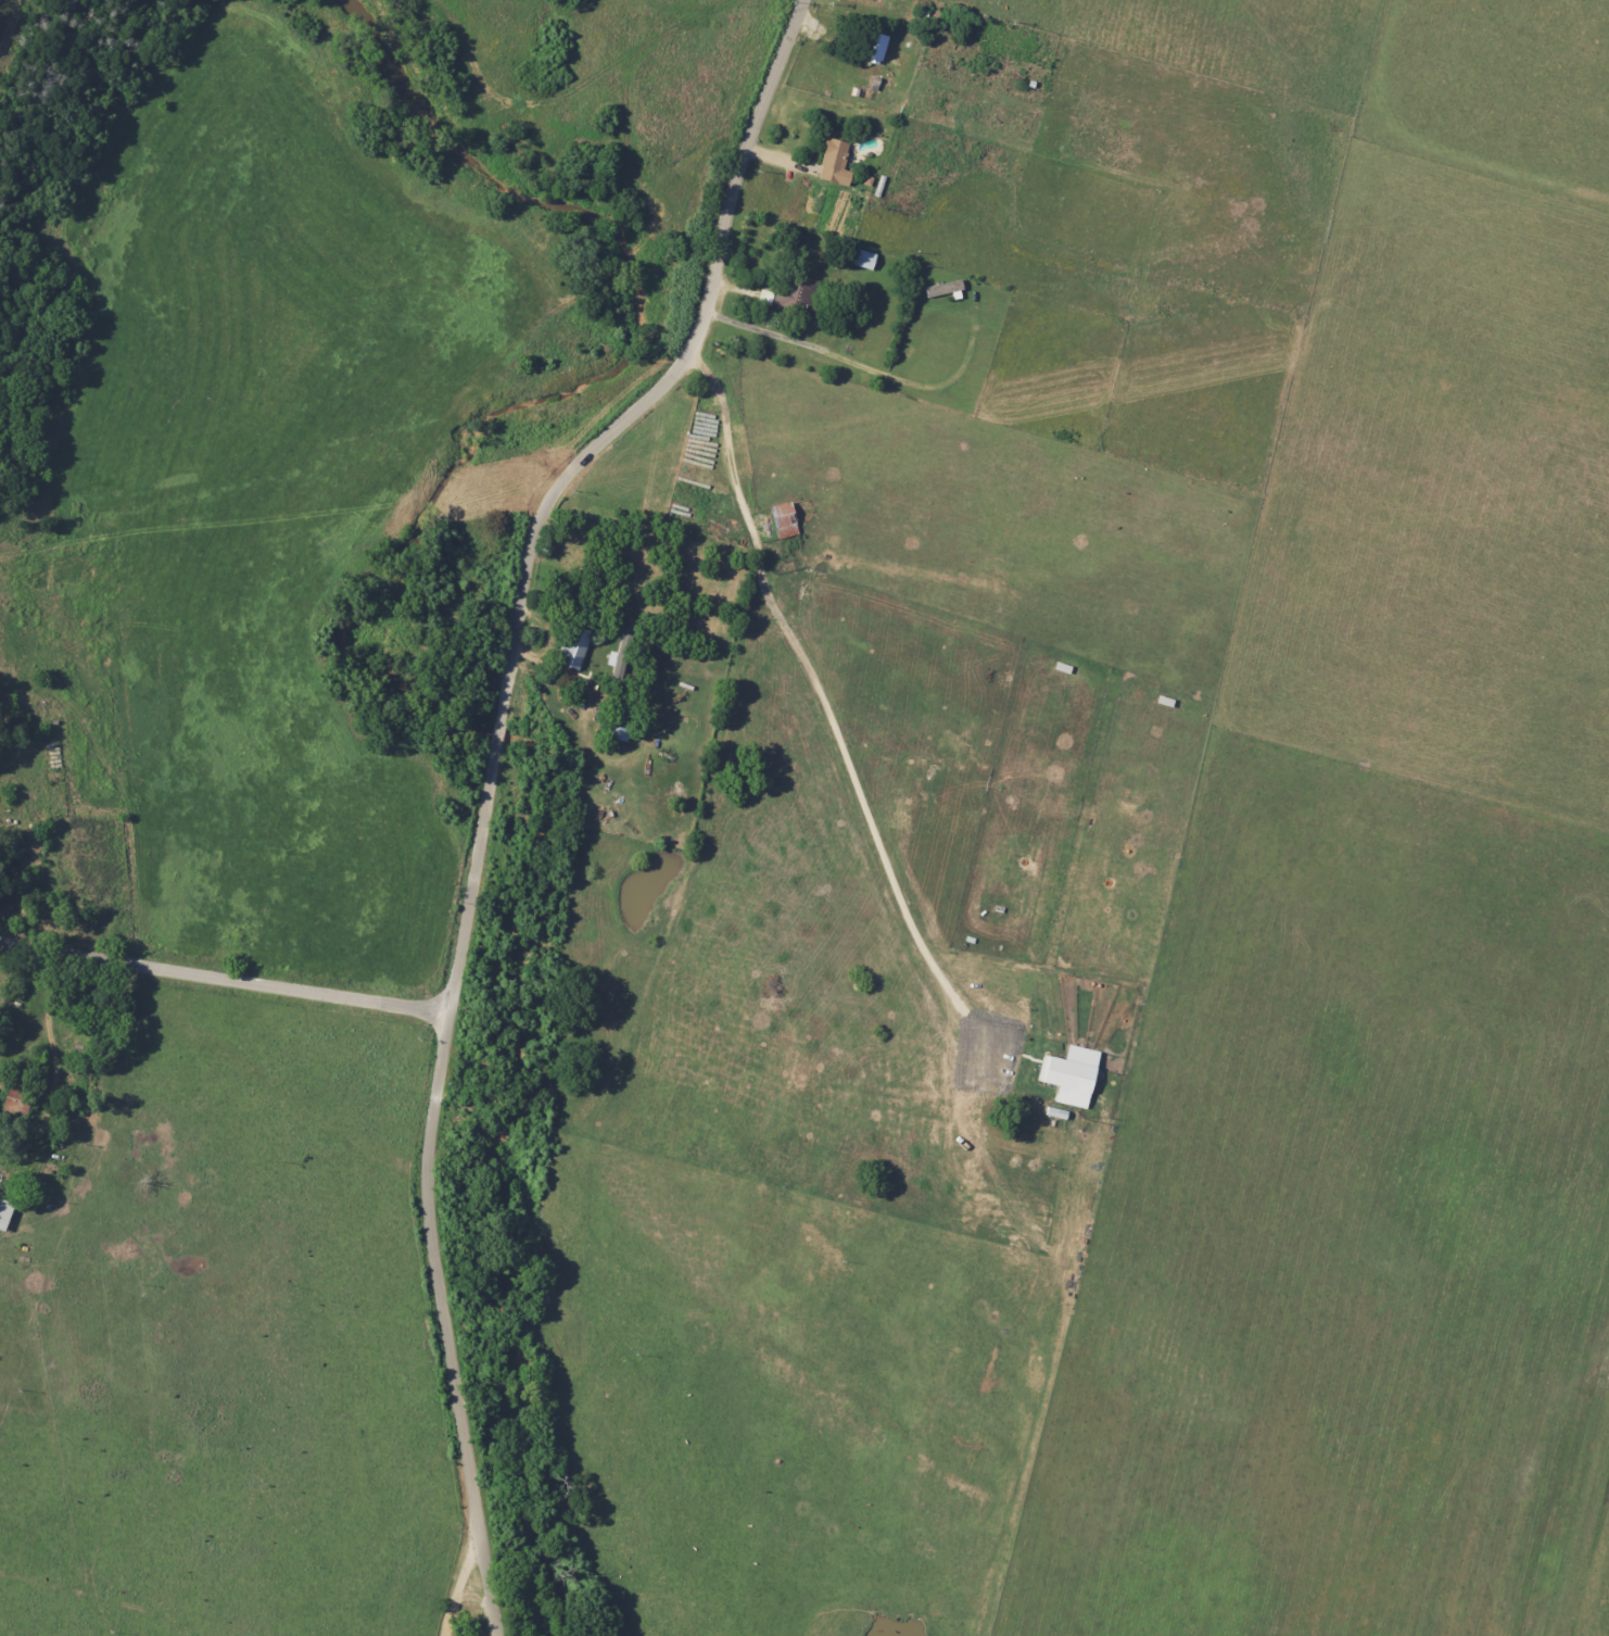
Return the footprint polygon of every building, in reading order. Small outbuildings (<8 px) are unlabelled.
[(890,36),(867,29),(860,52),(872,56),(870,62),(881,65),(890,36)] [(852,172),(845,170),(851,143),(829,138),(819,179),(849,186),(852,172)] [(877,253),(856,248),(853,265),(874,269),(877,253)] [(758,301),(808,313),(811,300),(822,303),(827,283),(802,276),(797,297),(777,292),(777,293),(761,289),(758,301)] [(780,538),(800,533),(792,501),(772,506),(780,538)] [(557,663),(581,670),(592,631),(569,624),(557,663)] [(618,652),(611,650),(608,664),(615,666),(612,678),(622,680),(634,635),(623,633),(618,652)] [(607,737),(629,741),(635,707),(613,703),(607,737)] [(1039,1081),(1059,1086),(1055,1102),(1088,1109),(1101,1051),(1069,1044),(1066,1059),(1044,1055),(1039,1081)] [(16,1204),(0,1198),(0,1230),(5,1232),(16,1204)]
